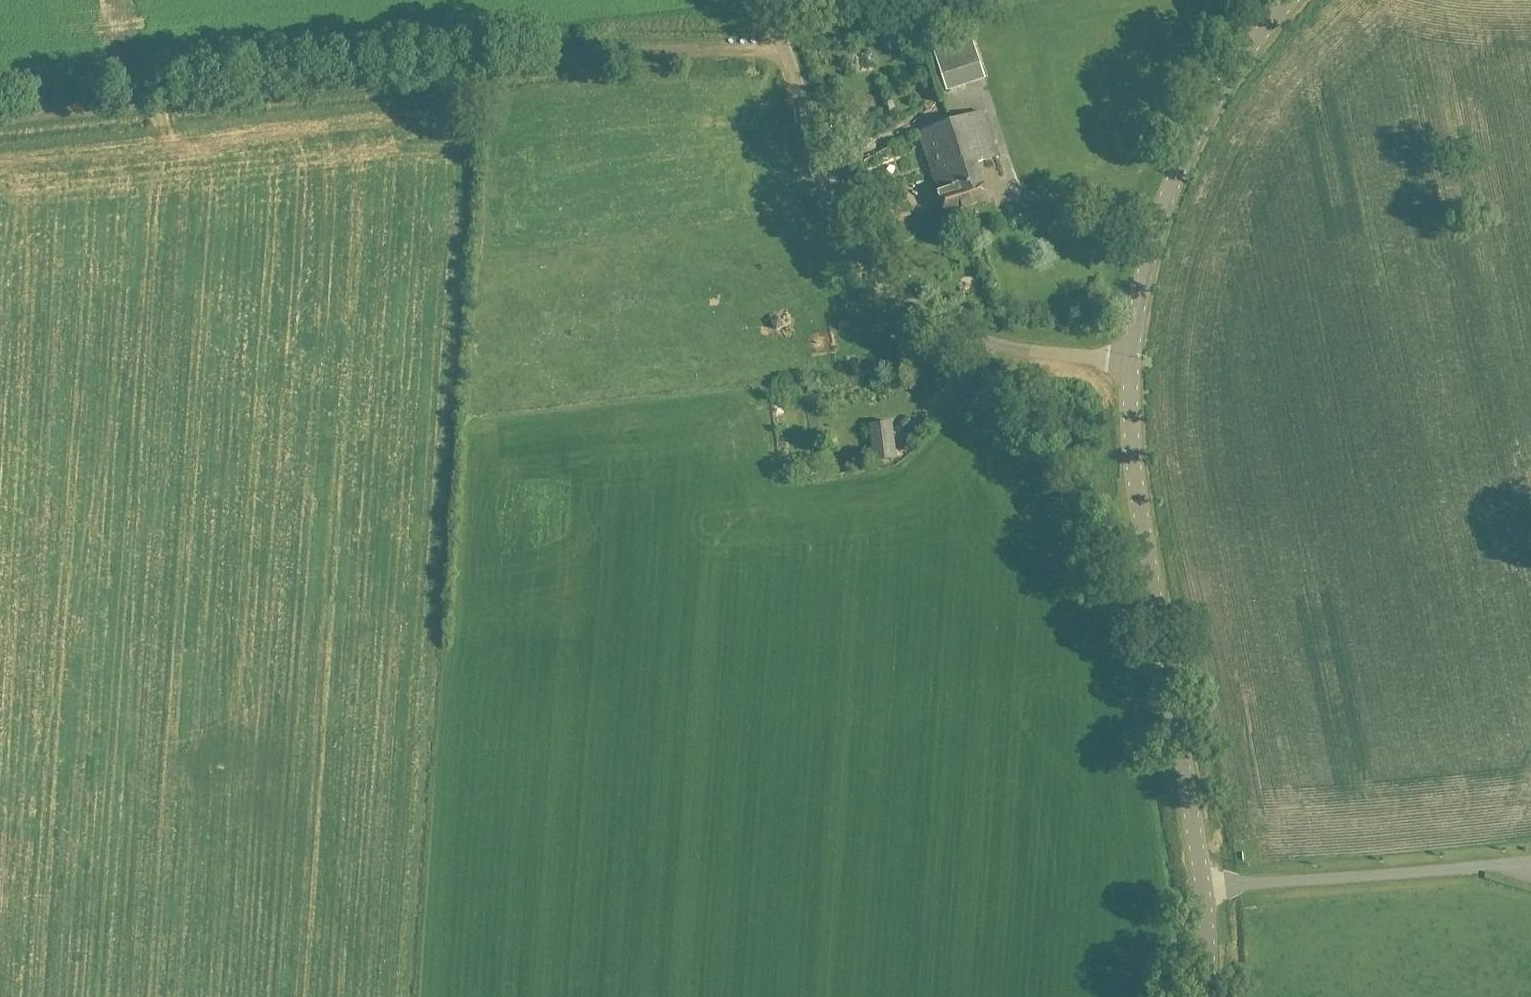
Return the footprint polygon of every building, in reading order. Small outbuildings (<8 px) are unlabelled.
[(946,92),(984,79),(972,41),(933,53),(946,92)] [(946,217),(967,211),(987,204),(974,166),(997,159),(982,114),(919,135),(946,217)] [(875,463),(895,461),(891,425),(871,427),(875,463)]
